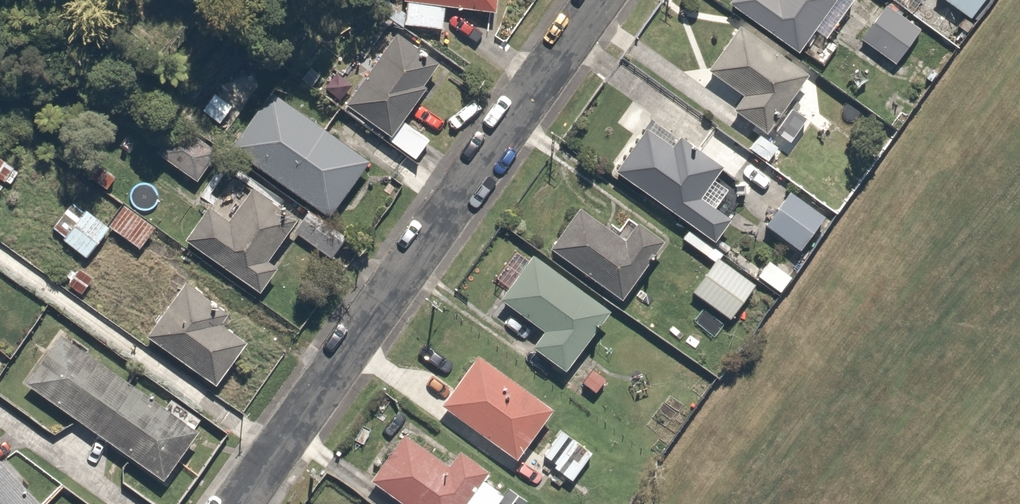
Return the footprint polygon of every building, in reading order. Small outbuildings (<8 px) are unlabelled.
[(403,22),(442,24),(443,1),(492,5),(493,0),(405,0),(403,22)] [(728,1),(798,51),(811,32),(827,44),(858,0),(728,0),(728,1)] [(885,0),(857,38),(894,66),(922,27),(885,0)] [(969,17),(982,0),(946,0),(969,17)] [(807,68),(741,20),(707,66),(743,92),(733,107),(763,128),(807,68)] [(400,26),(340,104),(413,159),(430,136),(401,114),(442,59),(400,26)] [(270,86),(229,139),(325,212),(366,159),(270,86)] [(697,187),(715,165),(651,115),(612,164),(710,242),(732,215),(697,187)] [(217,151),(174,121),(152,151),(196,182),(217,151)] [(89,155),(79,169),(103,186),(113,173),(89,155)] [(6,186),(18,170),(0,156),(0,181),(6,186)] [(291,216),(246,184),(225,213),(209,202),(185,235),(261,289),(289,249),(275,239),(291,216)] [(824,215),(789,188),(762,223),(797,250),(824,215)] [(577,199),(545,247),(619,298),(662,235),(640,221),(630,235),(577,199)] [(153,221),(123,202),(107,226),(138,246),(153,221)] [(306,204),(289,228),(331,258),(348,234),(306,204)] [(107,229),(84,208),(60,235),(83,256),(107,229)] [(523,250),(495,296),(540,324),(530,340),(565,362),(604,299),(523,250)] [(755,283),(719,254),(690,290),(726,319),(755,283)] [(177,275),(139,334),(214,383),(253,324),(177,275)] [(63,327),(20,391),(168,490),(211,426),(63,327)] [(477,347),(438,404),(516,458),(556,402),(477,347)] [(385,411),(371,433),(386,443),(363,479),(402,503),(494,503),(503,491),(485,479),(491,470),(459,449),(451,461),(398,427),(402,422),(385,411)] [(0,462),(0,503),(38,503),(0,462)]
